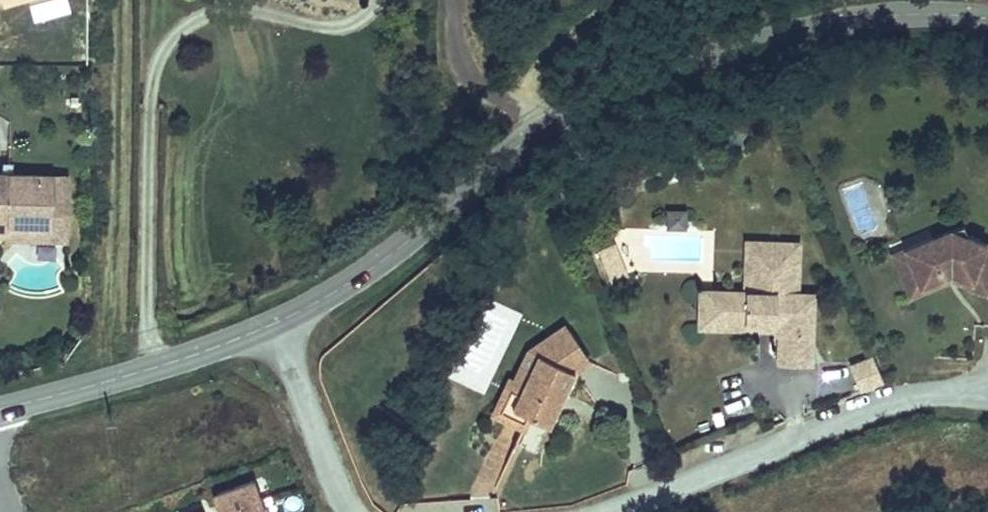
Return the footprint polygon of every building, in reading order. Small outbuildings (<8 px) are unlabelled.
[(7,234),(7,228),(51,228),(52,180),(0,180),(0,234),(7,234)] [(52,180),(51,228),(7,228),(7,234),(0,234),(0,243),(64,243),(65,180),(52,180)] [(968,235),(963,222),(906,244),(913,262),(928,256),(936,276),(957,268),(954,262),(972,255),(982,261),(979,268),(987,272),(987,228),(982,230),(968,235)] [(817,232),(769,230),(766,281),(735,280),(734,305),(800,309),(800,318),(798,351),(826,352),(828,304),(821,304),(822,282),(815,281),(817,232)] [(632,232),(609,235),(611,247),(633,244),(632,232)] [(633,244),(611,247),(614,267),(636,264),(633,244)] [(954,262),(957,268),(970,262),(979,268),(982,261),(972,255),(954,262)] [(928,256),(913,262),(921,282),(936,276),(928,256)] [(734,305),(735,280),(720,279),(718,314),(800,318),(800,309),(734,305)] [(821,304),(828,304),(830,282),(822,282),(821,304)] [(601,347),(577,313),(540,339),(548,344),(566,331),(586,358),(601,347)] [(575,378),(586,358),(566,331),(548,344),(540,339),(525,366),(525,367),(529,380),(522,391),(550,406),(558,410),(568,391),(562,388),(569,375),(575,378)] [(896,364),(885,339),(864,348),(875,372),(896,364)] [(550,406),(522,391),(529,380),(525,367),(525,366),(522,364),(502,402),(540,423),(550,406)] [(568,391),(575,378),(569,375),(562,388),(568,391)] [(209,491),(217,511),(269,511),(254,474),(209,491)]
